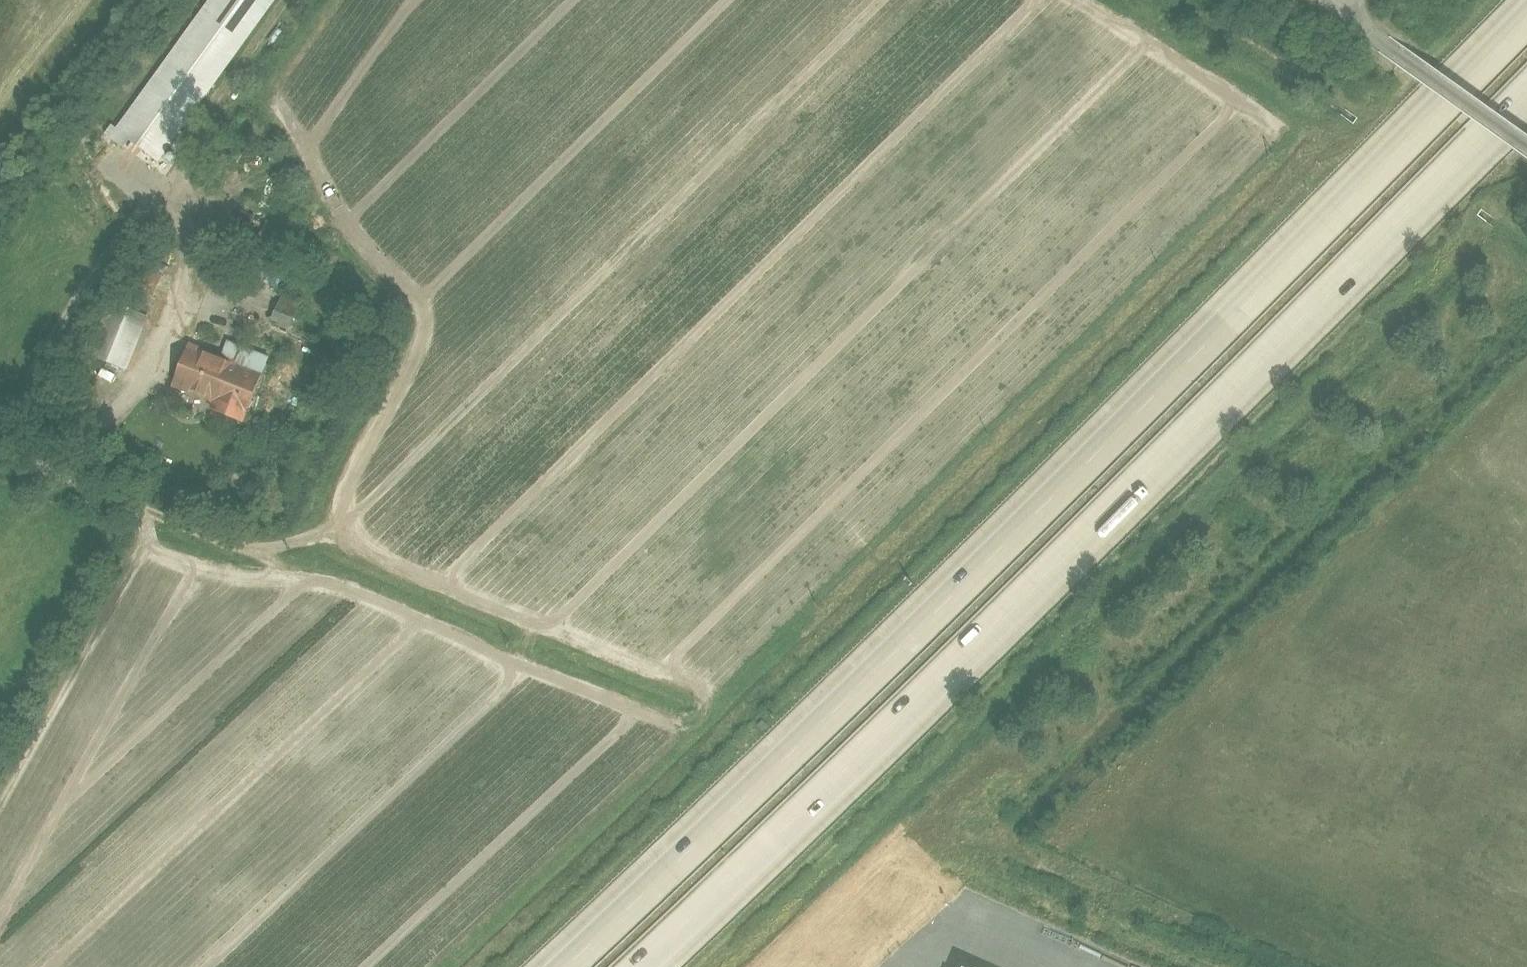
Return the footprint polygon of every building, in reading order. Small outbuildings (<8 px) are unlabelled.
[(115,147),(157,177),(285,0),(221,0),(115,147)] [(118,309),(95,364),(132,380),(156,325),(118,309)] [(173,380),(253,414),(276,358),(233,341),(224,361),(187,346),(173,380)]
